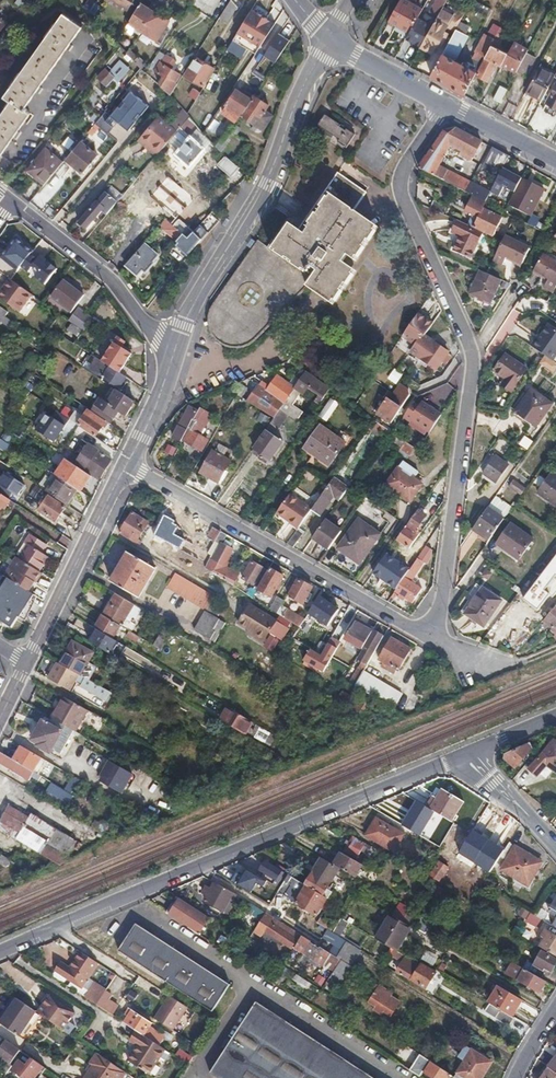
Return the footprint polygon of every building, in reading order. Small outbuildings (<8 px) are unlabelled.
[(98,12),(101,3),(94,0),(88,0),(86,7),(98,12)] [(126,12),(133,0),(105,0),(126,12)] [(190,4),(200,11),(207,0),(192,0),(190,4)] [(220,16),(228,21),(234,11),(238,7),(232,0),(231,0),(220,16)] [(410,31),(423,8),(408,0),(401,0),(390,20),(410,31)] [(421,45),(443,5),(446,0),(437,0),(429,14),(427,13),(413,40),(421,45)] [(141,2),(128,22),(155,40),(155,41),(160,44),(168,30),(164,27),(168,19),(141,2)] [(443,5),(421,45),(432,51),(437,43),(439,44),(449,26),(455,30),(456,28),(463,16),(443,5)] [(275,23),(252,8),(233,39),(256,52),(275,23)] [(0,116),(0,154),(1,155),(31,112),(25,108),(82,26),(63,12),(5,95),(11,100),(0,116)] [(9,20),(0,13),(0,30),(9,20)] [(209,13),(198,29),(204,34),(215,17),(209,13)] [(455,30),(430,74),(465,93),(485,57),(495,38),(501,28),(501,27),(496,24),(488,37),(486,35),(474,57),(470,55),(465,65),(455,59),(468,35),(456,28),(455,30)] [(507,31),(501,28),(495,38),(502,41),(507,31)] [(275,47),(284,33),(281,31),(272,44),(275,47)] [(282,51),(291,37),(284,33),(275,47),(282,51)] [(498,64),(501,66),(508,52),(500,48),(502,42),(502,41),(495,38),(485,57),(487,58),(477,75),(488,81),(498,64)] [(504,64),(517,71),(527,52),(528,50),(516,43),(504,64)] [(130,47),(126,51),(135,61),(139,55),(130,47)] [(159,50),(151,61),(156,64),(158,61),(159,61),(164,53),(159,50)] [(527,52),(517,71),(525,76),(535,57),(527,52)] [(158,82),(169,93),(170,94),(178,82),(175,81),(180,73),(171,67),(175,60),(164,53),(159,61),(158,61),(156,64),(154,68),(163,74),(158,82)] [(197,56),(186,74),(203,84),(214,67),(197,56)] [(538,67),(525,90),(542,99),(555,75),(538,67)] [(106,69),(99,77),(108,85),(115,77),(106,69)] [(546,103),(555,108),(555,84),(546,103)] [(494,97),(501,101),(508,88),(501,85),(494,97)] [(151,102),(127,86),(100,128),(123,143),(151,102)] [(189,94),(196,99),(201,91),(193,87),(189,94)] [(236,110),(240,113),(251,98),(236,88),(227,102),(228,103),(227,104),(233,108),(231,111),(234,113),(236,110)] [(516,104),(523,93),(516,89),(509,100),(516,104)] [(251,98),(240,113),(254,122),(251,127),(254,130),(258,125),(263,128),(272,114),(265,109),(268,104),(253,94),(251,98)] [(325,115),(318,125),(348,145),(354,135),(325,115)] [(142,136),(148,141),(165,121),(159,116),(142,136)] [(190,116),(181,126),(187,131),(195,122),(190,116)] [(165,121),(148,141),(160,151),(169,141),(177,131),(165,121)] [(169,141),(179,149),(191,135),(187,131),(181,126),(177,131),(169,141)] [(199,126),(191,135),(205,147),(211,140),(199,126)] [(433,147),(419,168),(440,179),(474,196),(485,201),(486,202),(496,183),(500,175),(503,169),(509,157),(493,147),(485,163),(498,170),(487,191),(438,166),(450,144),(466,152),(464,156),(472,160),(482,141),(456,128),(444,131),(433,147)] [(191,135),(179,149),(175,155),(188,167),(205,147),(191,135)] [(98,154),(81,140),(66,158),(83,172),(98,154)] [(222,141),(218,147),(221,152),(226,144),(222,141)] [(28,170),(44,183),(63,161),(46,147),(28,170)] [(232,177),(240,167),(226,155),(218,165),(232,177)] [(500,175),(496,183),(514,192),(522,178),(503,169),(500,175)] [(307,287),(312,290),(333,305),(357,272),(343,262),(348,255),(356,261),(379,228),(354,210),(367,192),(339,173),(338,173),(323,193),(301,225),(297,229),(290,224),(272,250),(313,279),(307,287)] [(523,179),(509,205),(530,215),(543,189),(523,179)] [(132,188),(123,200),(133,207),(142,195),(132,188)] [(105,191),(79,223),(86,228),(101,210),(106,214),(117,201),(105,191)] [(475,228),(483,232),(494,237),(502,218),(482,208),(485,201),(474,196),(467,211),(474,214),(480,217),(475,228)] [(434,202),(431,209),(445,215),(448,209),(434,202)] [(222,345),(225,346),(231,348),(236,348),(241,348),(245,347),(249,345),(253,343),(256,340),(271,325),(297,298),(307,287),(313,279),(272,250),(290,224),(297,229),(301,225),(284,213),(262,243),(258,240),(250,251),(233,276),(230,280),(214,303),(212,307),(211,310),(210,313),(209,314),(209,319),(209,325),(210,330),(212,335),(215,339),(219,342),(222,345)] [(469,225),(475,228),(480,217),(474,214),(469,225)] [(174,225),(183,233),(187,237),(192,232),(193,231),(180,219),(174,225)] [(469,225),(458,221),(453,232),(460,236),(453,250),(470,258),(483,232),(475,228),(469,225)] [(192,232),(201,240),(208,233),(199,225),(193,231),(192,232)] [(179,249),(188,257),(193,250),(201,240),(192,232),(187,237),(183,233),(177,240),(182,245),(179,249)] [(502,241),(493,261),(503,266),(507,256),(522,263),(529,249),(505,236),(502,241)] [(17,239),(4,255),(20,268),(33,252),(17,239)] [(144,244),(126,264),(138,274),(143,268),(146,271),(153,263),(151,261),(156,255),(144,244)] [(554,292),(555,288),(555,263),(543,255),(535,270),(549,278),(544,286),(554,292)] [(487,273),(480,271),(471,293),(491,302),(501,280),(487,273)] [(64,280),(52,297),(72,312),(84,296),(64,280)] [(32,295),(13,281),(4,293),(5,294),(1,299),(20,312),(32,295)] [(1,321),(5,317),(8,312),(0,306),(0,321),(1,321)] [(71,321),(84,330),(92,321),(78,311),(71,321)] [(402,337),(414,345),(422,334),(425,336),(433,325),(418,314),(402,337)] [(98,322),(109,329),(113,323),(102,315),(98,322)] [(84,330),(83,332),(77,341),(80,343),(97,321),(94,319),(92,321),(84,330)] [(83,332),(71,323),(63,336),(74,344),(75,343),(77,341),(83,332)] [(545,355),(555,362),(555,330),(555,329),(545,343),(542,341),(536,349),(545,355)] [(414,345),(411,351),(437,369),(448,352),(425,336),(422,334),(414,345)] [(102,361),(110,366),(119,373),(131,354),(122,348),(125,344),(127,341),(119,336),(117,339),(102,361)] [(299,347),(290,360),(300,367),(309,354),(299,347)] [(87,351),(78,365),(103,381),(105,378),(119,388),(126,377),(119,373),(110,366),(102,361),(87,351)] [(40,360),(33,356),(30,363),(36,367),(40,360)] [(505,356),(495,372),(506,379),(502,386),(511,392),(526,370),(505,356)] [(281,409),(289,414),(298,420),(303,412),(292,405),(302,391),(304,393),(309,386),(321,394),(317,400),(321,402),(331,388),(303,369),(298,377),(302,380),(296,388),(281,409)] [(248,400),(276,417),(281,409),(296,388),(278,375),(268,391),(259,385),(248,400)] [(400,383),(393,393),(398,397),(405,387),(400,383)] [(234,392),(238,394),(243,397),(247,389),(237,384),(234,392)] [(23,387),(15,398),(23,403),(31,392),(23,387)] [(395,403),(387,398),(377,414),(391,424),(410,396),(409,389),(405,387),(398,397),(395,403)] [(532,390),(517,412),(536,425),(552,404),(532,390)] [(101,399),(96,406),(115,418),(120,411),(126,415),(135,402),(118,391),(110,404),(101,399)] [(334,396),(321,415),(327,420),(340,401),(334,396)] [(414,402),(405,416),(411,420),(412,419),(430,431),(442,415),(423,402),(420,406),(414,402)] [(96,406),(92,413),(106,422),(111,425),(115,418),(96,406)] [(179,426),(173,437),(181,441),(188,430),(188,428),(197,411),(190,407),(180,426),(179,426)] [(68,408),(63,415),(69,419),(73,411),(68,408)] [(200,409),(184,440),(203,450),(208,440),(200,436),(211,415),(200,409)] [(275,418),(267,429),(268,431),(255,449),(256,451),(255,453),(260,457),(262,454),(270,460),(284,441),(274,435),(289,414),(281,409),(276,417),(275,418)] [(92,413),(87,410),(83,417),(73,411),(69,419),(94,435),(96,437),(106,422),(92,413)] [(48,414),(36,431),(55,444),(66,426),(48,414)] [(375,419),(371,425),(381,432),(385,426),(375,419)] [(321,425),(305,448),(329,465),(345,443),(321,425)] [(70,455),(67,460),(91,476),(98,480),(112,459),(102,453),(108,444),(96,437),(94,435),(88,443),(91,445),(80,461),(70,455)] [(516,444),(525,450),(531,441),(522,435),(516,444)] [(423,441),(418,438),(412,446),(413,446),(416,448),(418,449),(423,441)] [(412,446),(406,441),(401,448),(411,455),(416,448),(413,446),(412,446)] [(166,452),(176,456),(180,448),(169,443),(166,452)] [(213,451),(201,473),(219,482),(230,461),(213,451)] [(485,466),(488,467),(496,456),(494,454),(485,466)] [(488,467),(483,473),(496,483),(509,465),(496,456),(488,467)] [(66,460),(56,475),(57,476),(77,489),(81,492),(91,476),(67,460),(66,460)] [(399,468),(387,484),(410,501),(422,484),(414,478),(418,472),(404,462),(399,468)] [(538,492),(555,505),(555,476),(552,473),(538,492)] [(57,476),(47,492),(66,505),(77,489),(57,476)] [(312,508),(312,509),(321,515),(334,495),(340,499),(349,488),(334,477),(328,485),(312,508)] [(520,494),(524,486),(511,479),(507,487),(520,494)] [(0,493),(0,513),(3,509),(6,510),(12,501),(0,493)] [(292,493),(277,513),(298,528),(312,509),(312,508),(292,493)] [(489,507),(504,518),(514,504),(498,493),(489,507)] [(50,496),(40,511),(56,522),(65,507),(50,496)] [(22,498),(18,505),(36,517),(40,511),(22,498)] [(474,527),(490,538),(504,518),(489,507),(474,527)] [(403,534),(401,533),(397,540),(410,549),(414,543),(409,539),(410,538),(425,516),(418,512),(403,534)] [(133,513),(121,533),(136,543),(148,523),(133,513)] [(221,531),(191,514),(188,521),(209,534),(208,536),(201,548),(212,554),(218,541),(219,540),(217,539),(221,531)] [(359,519),(338,548),(360,563),(381,534),(359,519)] [(326,520),(313,538),(328,549),(341,531),(326,520)] [(510,523),(497,543),(519,559),(533,539),(510,523)] [(159,525),(153,535),(160,540),(165,540),(177,547),(178,548),(207,564),(210,558),(212,554),(201,548),(188,541),(163,528),(159,525)] [(297,530),(287,543),(294,547),(303,534),(297,530)] [(226,534),(221,531),(217,539),(219,540),(218,541),(221,543),(226,534)] [(26,542),(28,544),(42,552),(47,544),(31,533),(26,542)] [(210,558),(207,564),(205,567),(224,579),(233,585),(238,574),(226,567),(231,557),(230,556),(232,549),(221,543),(218,541),(212,554),(210,558)] [(28,544),(19,559),(40,572),(49,557),(42,552),(28,544)] [(406,574),(403,579),(397,588),(395,591),(399,594),(398,596),(401,598),(402,596),(405,598),(413,602),(422,588),(411,581),(413,578),(424,563),(426,565),(431,559),(432,551),(425,546),(417,558),(406,574)] [(129,553),(112,581),(139,597),(155,569),(129,553)] [(36,582),(41,572),(40,572),(19,559),(17,557),(5,575),(30,592),(36,582)] [(384,558),(374,572),(397,588),(403,579),(406,574),(388,560),(384,558)] [(252,562),(243,578),(253,584),(262,568),(252,562)] [(271,569),(260,589),(271,595),(283,576),(271,569)] [(2,620),(1,621),(11,627),(18,616),(22,619),(34,595),(30,592),(5,575),(0,573),(0,618),(2,620)] [(215,595),(176,573),(168,586),(207,609),(215,595)] [(299,579),(290,594),(303,603),(312,587),(299,579)] [(483,587),(466,612),(485,626),(502,600),(483,587)] [(105,612),(104,615),(121,625),(122,626),(135,605),(116,593),(110,603),(105,612)] [(277,596),(270,608),(277,612),(282,605),(285,600),(277,596)] [(338,609),(320,596),(309,612),(327,625),(338,609)] [(100,610),(105,612),(110,603),(106,601),(100,610)] [(256,634),(253,639),(262,644),(277,621),(250,605),(238,623),(249,629),(256,634)] [(282,605),(277,612),(299,626),(305,619),(282,605)] [(545,620),(554,627),(552,630),(555,633),(555,606),(545,620)] [(219,618),(206,611),(194,630),(210,639),(215,631),(213,629),(219,618)] [(104,615),(95,628),(112,638),(121,625),(104,615)] [(345,638),(362,648),(365,643),(372,631),(356,622),(345,638)] [(174,628),(166,624),(154,644),(161,649),(174,628)] [(249,629),(246,635),(253,639),(256,634),(249,629)] [(145,639),(130,630),(127,635),(142,644),(145,639)] [(359,669),(351,683),(355,686),(364,671),(368,663),(366,662),(370,657),(375,648),(377,649),(384,636),(373,630),(372,631),(365,643),(368,644),(359,659),(362,661),(359,667),(359,669)] [(392,638),(380,659),(385,662),(383,666),(394,672),(397,669),(399,670),(410,649),(392,638)] [(320,641),(314,650),(320,654),(326,644),(320,641)] [(72,642),(60,663),(80,674),(88,678),(94,668),(87,663),(92,653),(72,642)] [(337,647),(329,642),(321,654),(320,654),(314,650),(311,648),(304,661),(323,672),(337,647)] [(189,658),(185,666),(193,670),(197,663),(189,658)] [(57,662),(49,679),(70,690),(76,680),(80,674),(60,663),(57,662)] [(364,671),(355,686),(385,703),(393,708),(402,693),(364,671)] [(88,678),(80,674),(76,680),(82,682),(81,685),(109,701),(114,693),(88,678)] [(63,697),(51,718),(56,721),(74,731),(75,732),(87,710),(68,699),(63,697)] [(231,709),(224,721),(244,734),(252,721),(231,709)] [(44,721),(33,739),(39,743),(38,745),(50,752),(51,749),(60,754),(74,731),(56,721),(51,718),(48,723),(44,721)] [(260,727),(255,739),(270,745),(275,733),(260,727)] [(554,739),(529,769),(537,776),(547,765),(555,772),(555,740),(554,739)] [(531,748),(529,744),(506,752),(504,758),(514,767),(531,748)] [(12,759),(38,774),(46,760),(37,754),(21,745),(12,759)] [(29,780),(31,776),(39,780),(41,776),(38,774),(12,759),(0,752),(0,763),(29,780)] [(132,774),(110,761),(101,776),(103,778),(101,782),(121,793),(132,774)] [(70,782),(75,785),(79,780),(72,776),(69,780),(70,782)] [(55,786),(52,792),(66,800),(69,795),(55,786)] [(463,800),(441,787),(434,799),(430,797),(426,805),(451,820),(463,800)] [(0,809),(0,829),(15,838),(28,817),(25,815),(4,803),(0,809)] [(39,852),(59,864),(74,839),(28,810),(25,815),(28,817),(15,838),(39,852)] [(405,833),(377,817),(367,835),(395,851),(405,833)] [(1,847),(6,839),(10,842),(12,838),(0,831),(0,847),(1,847)] [(372,847),(367,843),(366,844),(353,837),(345,850),(357,858),(364,846),(370,849),(372,847)] [(542,862),(509,842),(500,856),(506,860),(500,870),(528,886),(542,862)] [(277,857),(265,850),(255,854),(273,865),(277,857)] [(341,852),(334,864),(341,868),(356,877),(363,865),(361,863),(341,852)] [(16,862),(2,854),(0,856),(0,863),(6,866),(16,862)] [(365,856),(361,863),(363,865),(368,867),(372,860),(365,856)] [(334,864),(324,859),(308,886),(327,898),(330,900),(334,894),(328,890),(341,868),(334,864)] [(438,878),(447,864),(440,860),(431,875),(438,878)] [(281,889),(289,876),(284,873),(283,875),(269,867),(270,865),(262,861),(257,869),(261,872),(260,873),(264,876),(261,880),(279,891),(281,889)] [(220,871),(216,876),(241,889),(244,882),(220,871)] [(289,876),(281,889),(298,900),(307,886),(289,875),(289,876)] [(225,910),(228,904),(233,893),(216,884),(207,902),(224,911),(225,910)] [(327,898),(308,886),(307,886),(298,900),(296,902),(317,914),(327,898)] [(448,893),(437,887),(431,899),(441,905),(448,893)] [(175,896),(164,911),(168,913),(179,899),(175,896)] [(179,899),(168,913),(199,933),(209,918),(197,910),(179,899)] [(262,908),(247,899),(242,907),(257,916),(262,908)] [(382,899),(377,907),(389,914),(394,906),(382,899)] [(391,915),(400,920),(408,907),(399,902),(391,915)] [(302,934),(266,912),(255,930),(262,935),(264,930),(294,949),(295,947),(302,934)] [(542,920),(536,916),(530,913),(525,921),(537,928),(542,920)] [(397,950),(411,927),(400,920),(391,915),(390,915),(376,939),(397,950)] [(318,923),(330,931),(333,926),(321,918),(318,923)] [(340,923),(334,933),(341,937),(347,927),(340,923)] [(230,985),(137,924),(119,951),(212,1012),(230,985)] [(338,951),(344,940),(332,932),(330,931),(324,942),(338,951)] [(331,953),(302,934),(295,947),(313,957),(311,961),(316,964),(319,961),(323,964),(331,953)] [(555,956),(555,936),(551,934),(548,940),(544,938),(539,946),(555,956)] [(349,965),(359,949),(344,940),(338,951),(336,956),(343,960),(349,965)] [(540,978),(545,970),(542,968),(543,965),(551,969),(555,961),(555,959),(542,950),(534,963),(528,960),(523,969),(540,978)] [(335,971),(343,960),(336,956),(331,953),(323,964),(335,971)] [(424,960),(435,965),(438,958),(428,953),(424,960)] [(99,966),(83,955),(72,970),(88,981),(99,966)] [(421,965),(421,964),(406,956),(398,970),(411,979),(426,988),(437,972),(422,962),(421,965)] [(337,985),(349,965),(343,960),(335,971),(329,980),(337,985)] [(539,992),(546,982),(540,978),(523,969),(512,962),(505,973),(539,992)] [(72,970),(65,966),(62,964),(57,971),(84,988),(88,981),(72,970)] [(284,967),(275,983),(281,987),(290,971),(284,967)] [(488,1002),(499,1009),(511,1016),(521,1001),(498,986),(488,1002)] [(93,987),(85,998),(96,1005),(103,995),(93,987)] [(398,997),(385,989),(375,1004),(382,1009),(379,1013),(387,1018),(390,1014),(397,1019),(405,1006),(396,1001),(398,997)] [(103,995),(96,1005),(108,1013),(113,1016),(118,1008),(110,1001),(112,997),(105,993),(103,995)] [(12,995),(0,1011),(0,1019),(15,997),(12,995)] [(0,1019),(0,1024),(18,1036),(35,1011),(15,997),(0,1019)] [(65,1031),(71,1035),(77,1027),(71,1023),(77,1014),(53,997),(47,1005),(41,1014),(43,1016),(65,1031)] [(183,1006),(169,997),(162,1008),(163,1009),(180,1020),(188,1009),(183,1006)] [(372,1077),(351,1064),(257,1002),(209,1073),(218,1077),(371,1077),(372,1077)] [(513,1018),(511,1016),(499,1009),(488,1002),(483,1010),(508,1026),(513,1018)] [(151,1023),(129,1008),(125,1014),(128,1017),(124,1023),(138,1032),(141,1034),(143,1036),(149,1027),(151,1023)] [(163,1009),(162,1008),(154,1019),(155,1020),(163,1009)] [(163,1009),(155,1020),(173,1032),(180,1020),(163,1009)] [(157,1033),(149,1027),(143,1036),(159,1046),(163,1040),(155,1035),(157,1033)] [(141,1034),(138,1032),(131,1042),(134,1044),(141,1034)] [(159,1046),(143,1036),(141,1034),(134,1044),(139,1047),(130,1062),(149,1075),(165,1050),(159,1046)] [(16,1054),(19,1050),(18,1049),(0,1037),(0,1057),(5,1060),(9,1064),(16,1054)] [(465,1060),(472,1050),(466,1046),(459,1056),(465,1060)] [(175,1056),(190,1064),(194,1057),(180,1049),(175,1056)] [(26,1061),(29,1057),(19,1050),(16,1054),(26,1061)] [(492,1063),(472,1050),(465,1060),(454,1077),(456,1077),(481,1077),(492,1063)] [(101,1056),(96,1053),(90,1061),(96,1066),(90,1073),(88,1072),(84,1077),(122,1077),(126,1073),(101,1056)] [(417,1076),(420,1070),(432,1077),(456,1077),(454,1077),(418,1053),(407,1069),(417,1076)] [(547,1066),(550,1067),(555,1072),(555,1056),(547,1066)] [(45,1068),(31,1059),(26,1066),(19,1061),(12,1070),(19,1075),(17,1077),(22,1077),(23,1077),(34,1077),(40,1071),(42,1072),(45,1068)] [(1,1075),(4,1077),(12,1065),(9,1064),(5,1060),(0,1067),(0,1074),(1,1075)] [(85,1069),(88,1072),(90,1073),(96,1066),(90,1061),(85,1069)] [(550,1067),(541,1077),(555,1077),(555,1072),(550,1067)]
